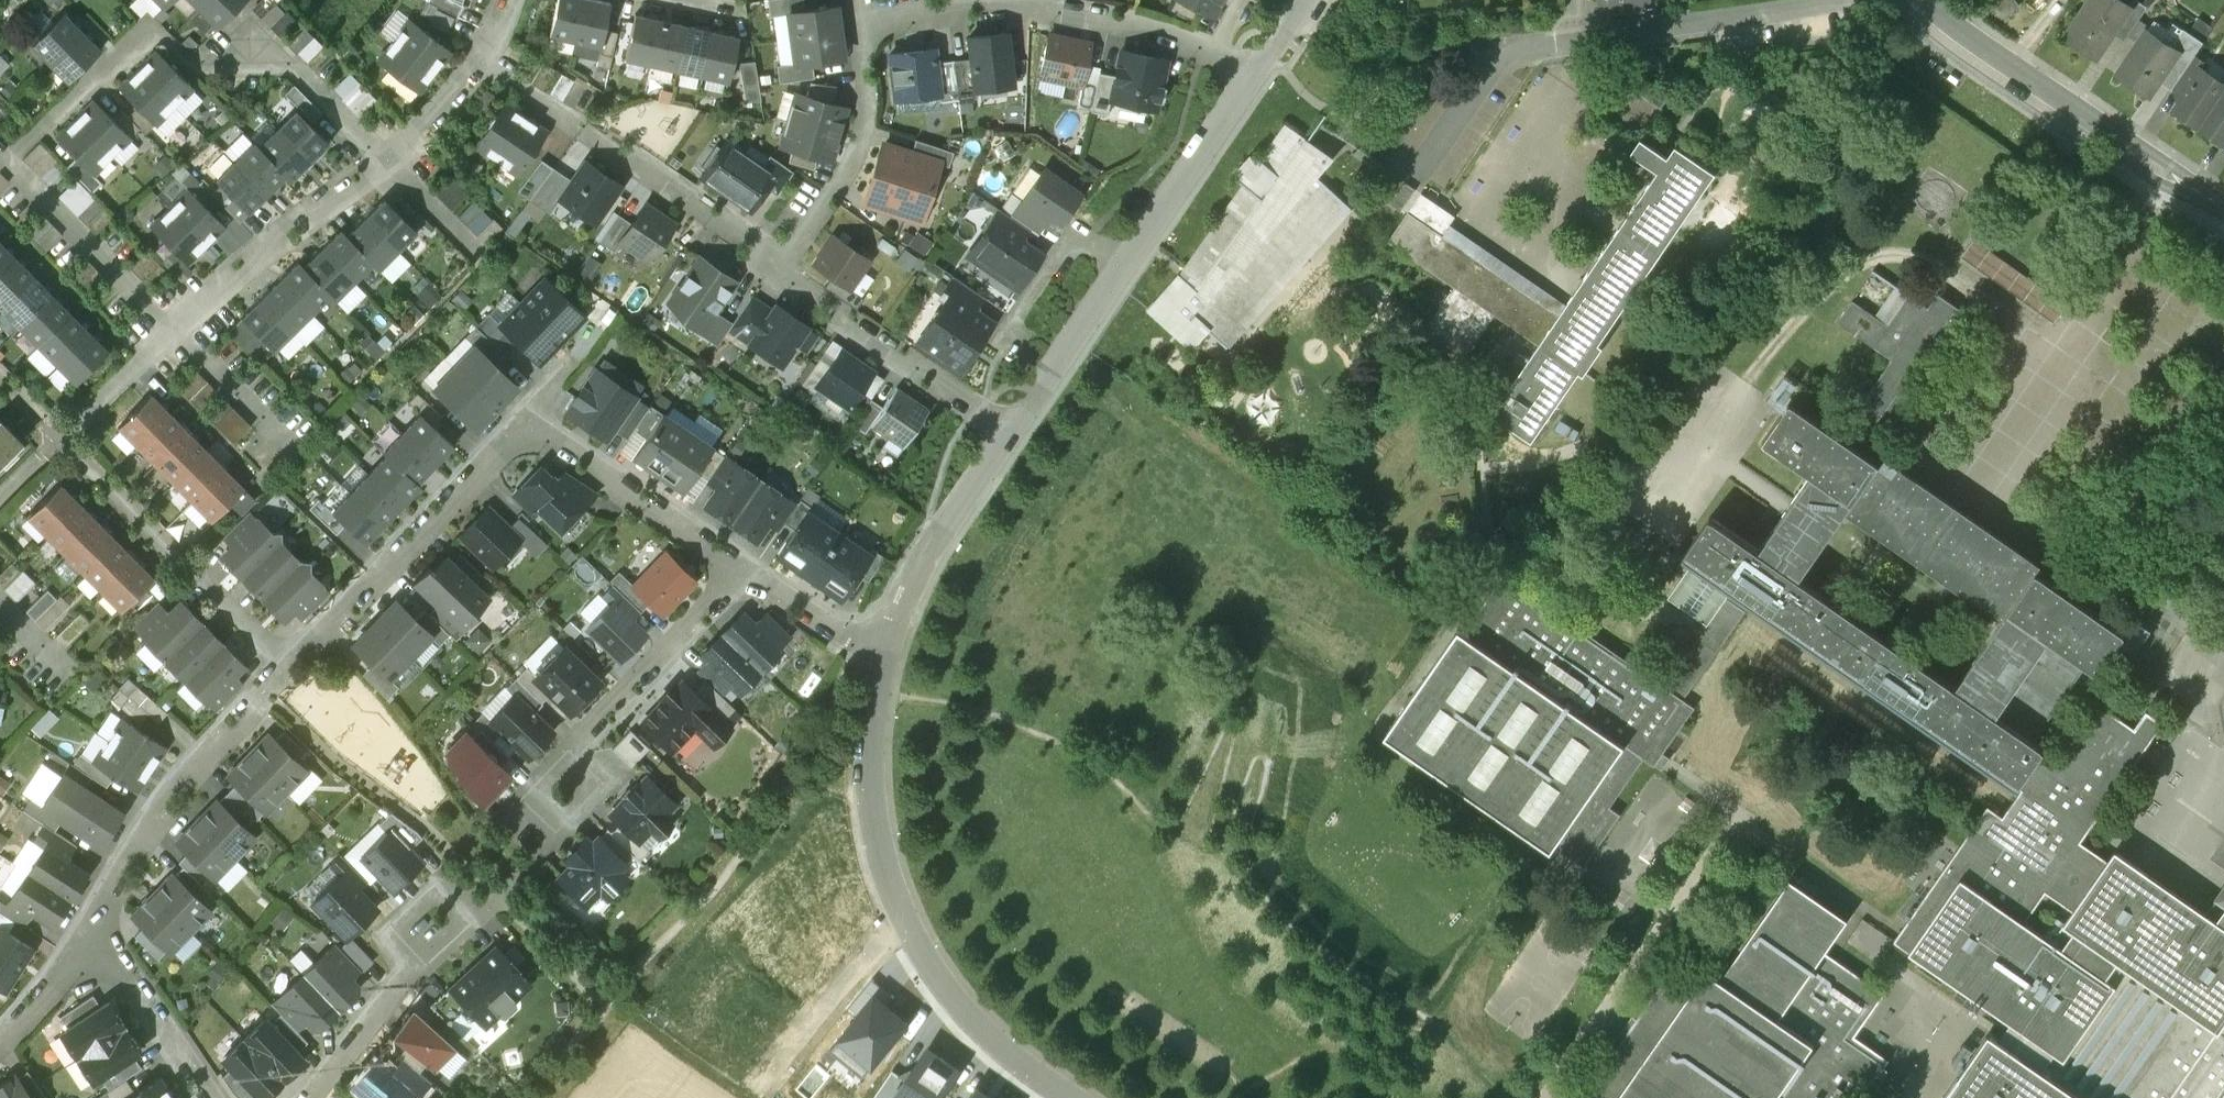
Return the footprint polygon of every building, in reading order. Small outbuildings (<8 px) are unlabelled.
[(198,8),(206,0),(190,0),(198,8)] [(198,8),(216,27),(244,0),(206,0),(198,8)] [(260,17),(268,25),(286,8),(278,0),(260,17)] [(454,0),(425,0),(457,17),(463,5),(454,0)] [(549,36),(575,41),(584,0),(557,0),(549,36)] [(598,0),(584,0),(575,41),(600,47),(610,3),(598,0)] [(769,16),(788,13),(804,10),(803,0),(767,0),(769,16)] [(1181,0),(1176,0),(1171,9),(1194,21),(1200,10),(1181,0)] [(1200,10),(1213,16),(1221,0),(1181,0),(1200,10)] [(1991,4),(1998,16),(2021,3),(2019,0),(1999,0),(1991,4)] [(2067,36),(2100,57),(2122,25),(2133,7),(2132,6),(2123,0),(2091,0),(2067,36)] [(2139,0),(2136,0),(2132,6),(2133,7),(2122,25),(2132,32),(2143,15),(2149,6),(2139,0)] [(804,10),(788,13),(791,38),(839,32),(835,6),(804,10)] [(63,12),(30,44),(49,63),(66,46),(82,31),(63,12)] [(660,19),(634,14),(625,59),(651,65),(660,19)] [(2154,23),(2143,15),(2132,32),(2129,35),(2141,43),(2148,32),(2154,23)] [(434,71),(450,50),(409,18),(393,39),(434,71)] [(686,25),(660,19),(651,65),(676,70),(686,25)] [(686,25),(676,70),(702,76),(712,31),(686,25)] [(304,28),(287,44),(296,54),(297,52),(313,37),(304,28)] [(617,32),(604,29),(598,57),(596,66),(609,69),(617,32)] [(2204,41),(2185,29),(2172,48),(2179,52),(2170,65),(2183,73),(2196,53),(2204,41)] [(66,46),(49,63),(67,82),(85,65),(100,49),(82,31),(66,46)] [(738,36),(712,31),(702,76),(728,81),(738,36)] [(839,32),(791,38),(795,63),(795,64),(811,61),(842,57),(839,32)] [(1006,32),(968,37),(971,58),(974,89),(976,89),(1012,84),(1006,32)] [(2172,48),(2148,32),(2141,43),(2121,72),(2152,93),(2170,65),(2179,52),(2172,48)] [(1090,43),(1048,34),(1040,74),(1066,79),(1065,82),(1082,85),(1085,68),(1090,43)] [(313,37),(297,52),(307,61),(322,46),(313,37)] [(434,71),(393,39),(377,60),(418,92),(434,71)] [(598,57),(600,47),(575,41),(572,51),(598,57)] [(934,49),(889,54),(894,98),(938,93),(939,93),(936,62),(934,49)] [(193,87),(156,50),(137,69),(174,106),(193,87)] [(1166,60),(1121,50),(1115,76),(1110,100),(1155,109),(1157,101),(1161,102),(1165,86),(1160,86),(1166,60)] [(2183,73),(2175,86),(2186,93),(2203,68),(2205,69),(2210,62),(2196,53),(2183,73)] [(971,58),(953,60),(958,99),(958,100),(977,98),(976,89),(974,89),(971,58)] [(754,60),(739,63),(745,102),(760,100),(754,60)] [(953,60),(936,62),(939,93),(938,93),(939,101),(958,99),(953,60)] [(795,63),(776,65),(779,82),(814,77),(811,61),(795,64),(795,63)] [(554,69),(543,63),(531,83),(542,90),(554,69)] [(1099,71),(1085,68),(1082,85),(1077,106),(1091,109),(1099,71)] [(2176,108),(2223,140),(2223,82),(2205,69),(2203,68),(2186,93),(2176,108)] [(174,106),(137,69),(118,87),(137,106),(154,123),(155,124),(174,106)] [(1099,72),(1091,112),(1107,115),(1110,100),(1115,76),(1099,72)] [(562,74),(551,93),(562,100),(573,81),(562,74)] [(341,98),(350,108),(367,91),(358,81),(341,98)] [(836,86),(810,83),(806,96),(831,103),(836,86)] [(321,113),(294,84),(284,93),(312,122),(321,113)] [(367,91),(350,108),(359,117),(377,101),(367,91)] [(806,96),(795,93),(788,119),(838,133),(846,107),(831,103),(806,96)] [(112,118),(93,99),(74,118),(111,155),(130,136),(112,118)] [(503,102),(474,146),(496,160),(525,117),(503,102)] [(154,123),(137,106),(128,115),(145,133),(154,123)] [(139,127),(121,109),(112,118),(130,136),(139,127)] [(328,143),(296,110),(277,128),(309,161),(328,143)] [(525,117),(496,160),(518,175),(547,132),(525,117)] [(111,155),(74,118),(56,136),(76,156),(92,174),(93,173),(111,155)] [(838,133),(788,119),(780,146),(792,149),(817,156),(831,160),(838,133)] [(1308,141),(1286,126),(1263,160),(1255,154),(1235,177),(1245,186),(1185,271),(1202,283),(1206,286),(1200,294),(1205,298),(1190,315),(1207,330),(1223,344),(1243,321),(1246,324),(1269,298),(1266,295),(1304,252),(1308,255),(1331,229),(1327,225),(1347,203),(1315,174),(1322,167),(1301,152),(1308,141)] [(146,134),(139,127),(130,136),(137,143),(146,134)] [(309,161),(277,128),(259,146),(285,175),(290,180),(302,168),(309,161)] [(1541,345),(1494,413),(1533,440),(1581,371),(1586,374),(1605,346),(1600,343),(1717,173),(1678,146),(1670,156),(1643,138),(1633,152),(1661,171),(1561,316),(1541,345)] [(953,151),(915,139),(911,152),(938,161),(937,162),(948,165),(953,151)] [(259,146),(254,141),(235,160),(267,193),(285,175),(259,146)] [(773,173),(726,141),(701,177),(750,210),(766,187),(775,174),(773,173)] [(39,142),(21,159),(30,168),(48,151),(39,142)] [(911,152),(883,143),(864,202),(919,219),(937,162),(938,161),(911,152)] [(817,156),(792,149),(788,162),(814,169),(817,156)] [(48,151),(30,168),(40,177),(57,160),(48,151)] [(92,174),(76,156),(66,166),(92,192),(101,182),(93,173),(92,174)] [(235,160),(216,179),(248,212),(267,193),(235,160)] [(541,160),(518,190),(529,199),(552,168),(541,160)] [(620,186),(585,162),(572,181),(560,198),(561,199),(595,222),(620,186)] [(793,171),(780,163),(773,173),(775,174),(766,187),(776,195),(793,171)] [(529,199),(551,214),(561,199),(560,198),(572,181),(552,167),(552,168),(529,199)] [(1080,195),(1042,169),(1019,204),(1043,221),(1056,230),(1080,195)] [(8,181),(0,172),(0,189),(8,181)] [(213,195),(190,172),(180,181),(187,188),(203,204),(213,195)] [(1421,193),(1405,182),(1390,204),(1406,215),(1421,193)] [(203,204),(187,188),(169,207),(206,244),(224,225),(203,204)] [(1455,216),(1421,193),(1406,215),(1401,222),(1435,245),(1442,235),(1455,216)] [(94,197),(77,215),(86,224),(103,207),(94,197)] [(416,232),(384,199),(365,218),(397,251),(416,232)] [(474,199),(457,217),(467,226),(483,208),(474,199)] [(675,223),(645,203),(631,223),(619,242),(620,243),(648,262),(675,223)] [(1043,221),(1019,204),(1010,216),(1029,230),(1030,230),(1035,233),(1043,221)] [(103,207),(86,224),(95,233),(112,216),(103,207)] [(206,244),(169,207),(150,225),(187,263),(206,244)] [(1010,216),(997,208),(982,230),(988,235),(992,229),(1017,246),(1021,240),(1022,241),(1026,235),(1029,230),(1010,216)] [(483,210),(467,226),(476,235),(491,219),(483,210)] [(617,214),(598,241),(614,252),(620,243),(619,242),(631,223),(617,214)] [(52,225),(43,215),(25,232),(34,242),(52,225)] [(397,251),(365,218),(347,235),(372,263),(378,270),(397,251)] [(502,227),(493,218),(491,219),(476,235),(485,245),(502,227)] [(1442,235),(1435,245),(1401,222),(1388,241),(1455,286),(1456,288),(1477,258),(1442,235)] [(52,225),(34,242),(44,251),(61,234),(52,225)] [(347,235),(341,229),(321,248),(354,281),(372,263),(347,235)] [(1017,246),(992,229),(988,235),(974,256),(1000,273),(998,276),(1016,288),(1040,253),(1022,241),(1021,240),(1017,246)] [(834,236),(814,265),(830,276),(848,288),(849,288),(868,259),(834,236)] [(1970,237),(1958,254),(2050,318),(2062,301),(1970,237)] [(15,257),(0,242),(0,271),(15,257)] [(354,281),(321,248),(303,266),(329,295),(334,300),(354,281)] [(146,250),(128,267),(138,276),(155,259),(146,250)] [(191,270),(173,251),(162,261),(180,280),(186,274),(191,270)] [(713,266),(699,256),(666,304),(687,318),(684,322),(700,333),(715,311),(736,281),(727,275),(728,273),(714,263),(713,266)] [(15,257),(0,271),(0,307),(0,308),(18,290),(33,275),(15,257)] [(1561,316),(1477,258),(1456,288),(1495,314),(1541,345),(1561,316)] [(86,259),(69,276),(78,285),(78,286),(95,268),(86,259)] [(155,259),(138,276),(147,285),(164,268),(155,259)] [(329,295),(303,266),(298,261),(278,280),(311,313),(329,295)] [(95,268),(78,286),(87,295),(105,278),(95,268)] [(18,290),(0,308),(19,327),(36,310),(52,294),(33,275),(18,290)] [(863,298),(849,288),(848,288),(830,276),(823,287),(856,309),(863,298)] [(985,298),(952,276),(939,294),(950,302),(954,296),(976,311),(985,298)] [(1180,277),(1150,311),(1191,348),(1207,330),(1190,315),(1205,298),(1200,294),(1206,286),(1202,283),(1195,291),(1180,277)] [(575,307),(545,279),(522,304),(560,340),(582,317),(583,315),(575,307)] [(311,313),(278,280),(260,299),(292,332),(311,313)] [(1456,288),(1455,286),(1407,356),(1447,383),(1495,314),(1456,288)] [(619,311),(587,289),(575,307),(583,315),(582,317),(605,332),(619,311)] [(36,310),(19,327),(37,345),(70,313),(52,294),(36,310)] [(1928,308),(1908,294),(1887,325),(1852,301),(1838,322),(1891,358),(1843,428),(1845,429),(1840,435),(1857,447),(1862,440),(1863,442),(1882,415),(1892,422),(1966,314),(1938,294),(1928,308)] [(731,323),(728,328),(750,343),(772,311),(750,296),(731,323)] [(976,311),(954,296),(950,302),(935,324),(931,320),(916,343),(959,372),(993,322),(976,311)] [(260,299),(241,317),(241,318),(269,346),(273,350),(292,332),(260,299)] [(560,340),(522,304),(501,325),(500,326),(515,340),(538,362),(560,340)] [(772,311),(750,343),(781,364),(794,344),(807,326),(776,305),(772,311)] [(731,323),(715,311),(700,333),(717,345),(728,328),(731,323)] [(89,331),(70,313),(37,345),(56,364),(89,331)] [(501,325),(488,313),(475,326),(503,353),(515,340),(500,326),(501,325)] [(269,346),(241,318),(241,317),(229,330),(256,358),(269,346)] [(503,353),(475,326),(465,337),(474,346),(475,346),(493,364),(504,353),(503,353)] [(807,326),(794,344),(806,352),(819,335),(807,326)] [(89,331),(56,364),(74,383),(107,350),(89,331)] [(493,364),(475,346),(474,346),(454,367),(496,407),(516,386),(493,364)] [(873,371),(841,350),(830,366),(816,386),(817,386),(848,407),(873,371)] [(819,358),(802,384),(814,392),(817,386),(816,386),(830,366),(819,358)] [(496,407),(454,367),(434,388),(476,428),(496,407)] [(635,397),(595,369),(566,412),(606,439),(614,428),(635,397)] [(198,371),(180,389),(189,398),(207,381),(198,371)] [(189,398),(199,408),(216,390),(207,381),(189,398)] [(882,407),(870,425),(903,447),(929,409),(896,387),(882,407)] [(442,416),(417,392),(408,401),(420,413),(433,426),(442,416)] [(150,394),(117,426),(136,445),(169,412),(150,394)] [(223,397),(205,414),(215,424),(232,406),(223,397)] [(635,397),(614,428),(628,438),(634,430),(649,407),(635,397)] [(870,399),(853,424),(865,432),(870,425),(882,407),(870,399)] [(1840,435),(1791,401),(1763,441),(1810,473),(1757,551),(1799,579),(1845,512),(1879,462),(1857,447),(1840,435)] [(649,407),(634,430),(645,437),(662,413),(651,405),(649,407)] [(251,425),(232,406),(215,424),(233,442),(251,425)] [(169,412),(136,445),(155,464),(187,431),(169,412)] [(433,426),(420,413),(401,432),(435,464),(453,445),(433,426)] [(687,430),(662,413),(645,437),(632,456),(658,474),(687,430)] [(7,456),(20,443),(0,423),(0,463),(7,456)] [(712,447),(687,430),(658,474),(683,491),(696,472),(712,447)] [(187,431),(155,464),(173,482),(206,450),(187,431)] [(435,464),(401,432),(383,452),(386,455),(386,454),(416,483),(417,483),(435,464)] [(20,443),(7,456),(12,460),(24,448),(20,443)] [(723,455),(712,447),(696,472),(707,479),(723,455)] [(206,450),(173,482),(192,501),(225,469),(206,450)] [(416,483),(386,454),(386,455),(368,473),(401,505),(420,485),(417,483),(416,483)] [(723,455),(707,479),(718,487),(719,488),(735,463),(723,455)] [(2040,564),(1883,456),(1879,462),(1845,512),(2002,619),(2035,571),(2040,564)] [(735,463),(719,488),(718,487),(705,506),(730,523),(760,480),(735,463)] [(225,469),(192,501),(210,520),(229,502),(243,487),(225,469)] [(47,471),(40,478),(45,483),(52,476),(47,471)] [(557,481),(553,477),(548,482),(540,482),(541,477),(536,472),(514,495),(534,514),(538,509),(560,530),(583,506),(557,481)] [(401,505),(368,473),(350,492),(383,524),(401,505)] [(594,494),(564,474),(557,481),(583,506),(594,494)] [(784,496),(760,480),(730,523),(755,540),(768,521),(784,496)] [(78,502),(60,484),(27,516),(46,535),(78,502)] [(243,487),(229,502),(238,512),(253,497),(243,487)] [(383,524),(350,492),(332,511),(345,524),(365,543),(383,524)] [(784,496),(768,521),(780,529),(784,522),(796,504),(784,496)] [(332,511),(318,498),(309,508),(336,533),(345,524),(332,511)] [(800,499),(796,504),(784,522),(795,530),(807,512),(808,512),(812,507),(800,499)] [(78,502),(46,535),(64,553),(97,521),(78,502)] [(507,528),(487,509),(487,508),(461,535),(493,565),(518,540),(518,539),(507,528)] [(249,511),(223,536),(232,545),(258,520),(249,511)] [(808,512),(807,512),(795,530),(777,555),(808,576),(838,533),(808,512)] [(546,544),(518,517),(507,528),(518,539),(518,540),(535,556),(546,544)] [(1757,551),(1710,518),(1682,559),(1731,593),(1727,599),(1745,611),(1749,605),(2016,788),(2040,753),(2044,748),(2035,741),(1956,687),(1799,579),(1757,551)] [(232,545),(221,556),(225,559),(224,562),(229,566),(231,566),(242,577),(279,541),(279,532),(270,532),(258,520),(232,545)] [(97,521),(64,553),(83,572),(116,540),(97,521)] [(868,553),(838,533),(808,576),(839,597),(856,572),(869,554),(868,553)] [(116,540),(83,572),(101,591),(134,558),(116,540)] [(299,561),(279,541),(242,577),(245,580),(245,583),(249,587),(252,586),(263,598),(299,561)] [(884,556),(872,548),(868,553),(869,554),(856,572),(867,580),(884,556)] [(694,581),(666,554),(634,587),(649,601),(662,614),(694,581)] [(444,556),(432,569),(429,566),(414,581),(438,604),(463,628),(464,627),(478,613),(476,611),(489,598),(444,556)] [(134,558),(101,591),(120,610),(153,577),(134,558)] [(299,561),(263,598),(274,609),(273,611),(277,615),(280,615),(283,619),(292,610),(320,582),(308,570),(308,561),(299,561)] [(0,573),(0,586),(3,588),(20,571),(11,562),(0,573)] [(20,571),(3,588),(16,601),(35,582),(22,570),(20,571)] [(2002,619),(1956,687),(2035,741),(2087,665),(2095,671),(2096,670),(2098,672),(2124,633),(2122,632),(2123,631),(2038,572),(2037,572),(2035,571),(2002,619)] [(634,587),(623,576),(613,586),(640,611),(649,601),(634,587)] [(1666,688),(1504,577),(1465,635),(1458,630),(1385,737),(1552,851),(1555,847),(1584,867),(1620,814),(1610,807),(1643,759),(1653,766),(1654,765),(1663,770),(1670,760),(1661,754),(1694,707),(1666,688)] [(320,582),(292,610),(301,619),(329,592),(320,582)] [(613,586),(613,585),(603,596),(611,603),(612,602),(631,621),(640,611),(613,586)] [(47,589),(25,611),(34,620),(56,598),(47,589)] [(34,620),(44,630),(69,604),(60,595),(56,598),(34,620)] [(1727,599),(1666,688),(1683,700),(1745,611),(1727,599)] [(415,618),(396,600),(374,622),(409,656),(429,635),(430,634),(415,618)] [(157,601),(132,626),(144,639),(170,613),(157,601)] [(170,613),(144,639),(165,660),(201,623),(190,612),(191,610),(187,605),(184,606),(181,602),(170,613)] [(631,621),(612,602),(611,603),(588,628),(621,660),(635,645),(634,644),(644,634),(631,621)] [(463,628),(438,604),(428,613),(449,633),(455,639),(466,629),(464,627),(463,628)] [(428,613),(424,609),(415,618),(430,634),(429,635),(439,644),(449,633),(428,613)] [(755,625),(742,613),(722,634),(760,671),(780,650),(755,625)] [(787,636),(765,615),(755,625),(777,647),(787,636)] [(409,656),(374,622),(353,645),(372,663),(388,678),(389,677),(409,656)] [(201,623),(165,660),(185,680),(222,644),(211,633),(211,630),(207,626),(205,627),(201,623)] [(478,628),(466,641),(477,652),(489,639),(478,628)] [(760,671),(722,634),(701,656),(707,662),(729,683),(739,692),(760,671)] [(222,644),(185,680),(206,701),(234,673),(243,665),(239,661),(240,659),(235,655),(233,655),(222,644)] [(535,675),(534,677),(550,693),(570,712),(599,682),(563,647),(535,675)] [(729,683),(707,662),(697,672),(707,681),(719,693),(729,683)] [(388,678),(372,663),(362,673),(386,698),(398,686),(389,677),(388,678)] [(550,693),(534,677),(535,675),(526,666),(516,677),(541,702),(550,693)] [(234,673),(206,701),(215,711),(243,683),(234,673)] [(541,702),(516,677),(506,688),(515,697),(516,696),(533,713),(542,703),(541,702)] [(719,693),(707,681),(695,694),(723,721),(735,709),(719,693)] [(682,682),(642,723),(671,750),(694,726),(713,745),(729,728),(723,721),(695,694),(682,682)] [(138,686),(128,696),(129,696),(148,714),(155,719),(163,710),(138,686)] [(119,688),(110,697),(120,706),(129,696),(128,696),(119,688)] [(148,714),(129,696),(120,706),(140,724),(148,714)] [(492,720),(491,721),(502,731),(528,756),(552,731),(533,713),(516,696),(515,697),(492,720)] [(2208,912),(2118,850),(2111,860),(2083,840),(2164,722),(2146,710),(2133,728),(2103,707),(2061,768),(2040,753),(2018,786),(2022,789),(2003,816),(1987,805),(1893,941),(2011,1022),(2000,1037),(1990,1029),(1943,1097),(2223,1097),(2223,888),(2208,912)] [(483,711),(472,721),(480,729),(492,741),(502,731),(491,721),(492,720),(483,711)] [(165,746),(122,718),(107,740),(151,768),(165,746)] [(492,741),(480,729),(471,738),(500,766),(509,757),(492,741)] [(302,748),(283,730),(274,739),(293,758),(302,748)] [(630,730),(612,749),(631,767),(648,748),(630,730)] [(471,738),(466,733),(448,752),(449,760),(460,771),(458,773),(470,784),(468,787),(483,802),(509,775),(471,738)] [(274,739),(268,734),(248,754),(286,791),(306,770),(274,739)] [(151,768),(107,740),(93,762),(114,776),(136,790),(151,768)] [(93,762),(81,754),(73,765),(91,777),(102,784),(106,787),(114,776),(93,762)] [(286,791),(248,754),(228,775),(236,783),(265,810),(266,811),(286,791)] [(73,765),(70,763),(63,774),(84,787),(91,777),(73,765)] [(84,787),(63,774),(42,805),(41,807),(61,820),(76,830),(100,846),(122,813),(95,795),(84,787)] [(91,777),(84,787),(95,795),(102,784),(91,777)] [(675,805),(651,781),(641,781),(614,809),(614,818),(620,824),(648,851),(649,850),(640,841),(650,830),(656,836),(670,822),(664,816),(675,805)] [(265,810),(236,783),(227,792),(246,811),(255,820),(265,810)] [(246,811),(227,792),(218,802),(237,820),(246,811)] [(61,820),(41,807),(42,805),(31,798),(23,810),(43,824),(54,831),(61,820)] [(218,802),(216,801),(196,821),(234,858),(254,837),(237,820),(218,802)] [(416,831),(390,812),(378,823),(388,833),(391,830),(409,849),(421,837),(416,831)] [(61,820),(54,831),(68,840),(76,830),(61,820)] [(234,858),(196,821),(176,842),(187,852),(206,871),(214,878),(234,858)] [(54,831),(43,824),(32,841),(44,849),(45,847),(66,860),(76,846),(68,840),(54,831)] [(648,851),(620,824),(611,833),(633,855),(639,861),(648,851)] [(5,851),(13,833),(0,828),(0,849),(5,851)] [(611,833),(607,829),(597,839),(624,864),(633,855),(611,833)] [(388,833),(363,857),(392,887),(420,861),(409,849),(391,830),(388,833)] [(597,839),(592,844),(586,839),(566,860),(571,865),(560,877),(586,903),(599,890),(605,895),(624,875),(618,870),(624,864),(597,839)] [(66,860),(45,847),(44,849),(28,873),(69,899),(86,873),(66,860)] [(206,871),(187,852),(178,862),(183,867),(197,880),(206,871)] [(367,881),(340,853),(328,865),(340,877),(343,875),(357,890),(367,881)] [(197,880),(183,867),(173,876),(202,904),(211,894),(197,880)] [(13,896),(12,898),(33,912),(47,921),(52,925),(69,899),(28,873),(13,896)] [(172,875),(152,895),(190,932),(210,911),(202,904),(173,876),(172,875)] [(357,890),(343,875),(340,877),(314,902),(346,936),(375,908),(357,890)] [(1722,979),(1707,969),(1696,986),(1673,969),(1584,1097),(1861,1097),(1887,1060),(1853,1037),(1884,993),(1824,952),(1847,919),(1790,880),(1722,979)] [(1,889),(0,891),(0,912),(14,922),(23,927),(33,912),(12,898),(13,896),(1,889)] [(152,895),(132,916),(144,927),(167,950),(170,952),(190,932),(152,895)] [(7,933),(14,922),(0,912),(0,928),(7,933)] [(33,912),(23,927),(37,936),(47,921),(33,912)] [(167,950),(144,927),(140,931),(134,937),(158,960),(167,950)] [(4,991),(31,948),(7,933),(0,928),(0,988),(4,991)] [(351,937),(340,948),(359,968),(363,972),(374,961),(351,937)] [(340,948),(335,943),(325,953),(349,978),(359,968),(340,948)] [(452,989),(452,990),(466,1006),(483,1024),(496,1012),(503,1014),(514,1004),(512,997),(528,982),(497,948),(452,989)] [(349,978),(325,953),(303,974),(338,1010),(355,993),(355,985),(349,978)] [(338,1010),(303,974),(282,994),(305,1019),(312,1026),(320,1026),(338,1010)] [(847,1010),(857,1018),(875,996),(888,1006),(895,997),(872,979),(847,1010)] [(452,989),(449,986),(430,1004),(434,1009),(449,1023),(466,1006),(452,990),(452,989)] [(305,1019),(282,994),(271,1004),(280,1013),(295,1029),(305,1019)] [(92,995),(60,1016),(68,1029),(101,1007),(92,995)] [(888,1006),(875,996),(857,1018),(830,1052),(863,1079),(909,1023),(888,1006)] [(68,1029),(61,1034),(77,1057),(124,1026),(108,1003),(101,1007),(68,1029)] [(449,1023),(434,1009),(424,1021),(452,1045),(461,1035),(449,1023)] [(424,1021),(413,1011),(394,1033),(407,1045),(427,1062),(433,1067),(452,1045),(424,1021)] [(295,1029),(280,1013),(269,1024),(296,1052),(307,1042),(295,1029)] [(269,1024),(264,1019),(244,1038),(282,1079),(303,1059),(269,1024)] [(124,1026),(77,1057),(93,1081),(100,1077),(133,1055),(140,1050),(124,1026)] [(244,1038),(223,1058),(232,1068),(259,1096),(261,1097),(262,1097),(282,1079),(244,1038)] [(427,1062),(407,1045),(399,1055),(404,1059),(419,1072),(427,1062)] [(909,1082),(898,1097),(943,1097),(960,1073),(929,1052),(909,1082)] [(133,1055),(100,1077),(108,1090),(125,1078),(141,1068),(133,1055)] [(377,1056),(353,1085),(368,1097),(405,1097),(413,1089),(414,1087),(394,1070),(377,1056)] [(419,1072),(404,1059),(394,1070),(414,1087),(413,1089),(419,1093),(429,1081),(419,1072)] [(232,1068),(222,1077),(232,1091),(238,1097),(257,1097),(259,1096),(232,1068)] [(27,1070),(16,1077),(30,1097),(46,1097),(27,1070)] [(909,1082),(892,1071),(874,1097),(898,1097),(909,1082)] [(14,1075),(0,1085),(0,1097),(30,1097),(16,1077),(14,1075)] [(128,1097),(172,1097),(159,1077),(128,1097)] [(105,1092),(109,1097),(119,1097),(133,1089),(125,1078),(108,1090),(105,1092)]
